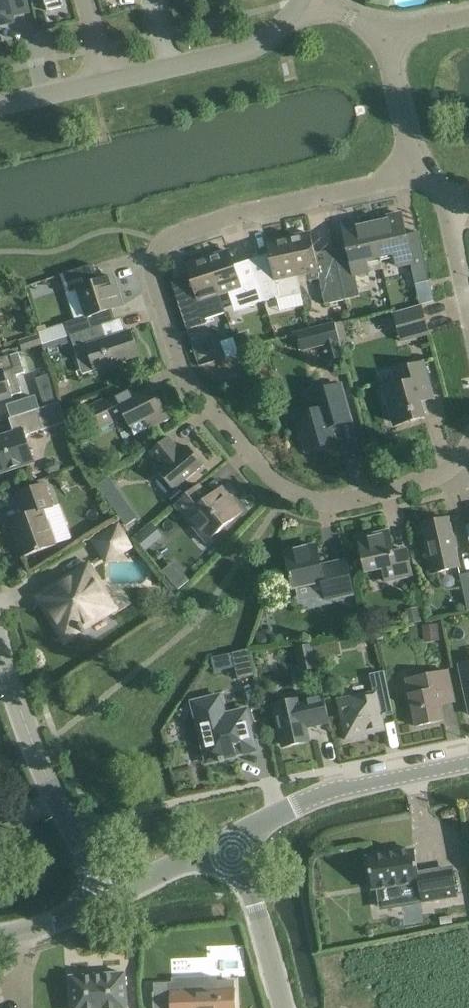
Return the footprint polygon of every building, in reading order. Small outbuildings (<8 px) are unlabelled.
[(13,23),(8,0),(0,0),(0,26),(13,23)] [(63,0),(45,0),(47,9),(47,11),(64,7),(63,0)] [(418,231),(405,233),(400,212),(387,215),(388,219),(373,222),(380,256),(394,253),(397,265),(410,262),(415,283),(429,280),(418,231)] [(339,269),(345,298),(359,295),(355,274),(383,268),(380,256),(373,222),(357,226),(356,222),(343,225),(352,266),(339,269)] [(345,298),(339,269),(337,263),(318,267),(310,232),(289,236),(297,273),(308,271),(309,279),(319,277),(324,302),(345,298)] [(256,275),(263,299),(275,296),(276,299),(301,293),(297,273),(289,236),(267,241),(272,264),(264,266),(266,272),(256,275)] [(263,299),(256,275),(245,279),(242,270),(235,272),(228,250),(207,256),(219,292),(228,290),(235,312),(252,306),(251,303),(263,299)] [(189,294),(177,298),(186,328),(206,322),(206,320),(226,313),(219,292),(207,256),(186,263),(190,276),(184,278),(189,294)] [(113,275),(98,280),(92,264),(60,275),(75,320),(66,324),(69,334),(98,325),(94,313),(123,304),(113,275)] [(394,313),(402,341),(429,333),(422,306),(394,313)] [(340,343),(335,323),(297,331),(297,332),(292,333),(294,342),(299,341),(301,352),(325,346),(329,362),(345,358),(341,342),(340,343)] [(75,353),(87,349),(94,369),(139,354),(131,329),(106,337),(102,324),(69,334),(75,353)] [(252,345),(247,332),(234,336),(238,349),(252,345)] [(39,334),(19,341),(23,351),(42,345),(39,334)] [(233,338),(221,341),(224,356),(237,354),(233,338)] [(9,395),(22,391),(16,374),(24,371),(18,351),(0,356),(0,398),(9,395)] [(409,415),(410,420),(424,416),(420,401),(433,397),(423,361),(395,369),(399,384),(382,389),(383,391),(379,392),(383,404),(387,403),(392,421),(409,415)] [(293,414),(303,450),(334,442),(329,425),(348,420),(338,383),(310,391),(315,408),(293,414)] [(98,427),(115,419),(125,414),(130,425),(145,418),(149,426),(167,417),(153,388),(131,398),(126,387),(88,406),(98,427)] [(37,407),(11,416),(15,430),(0,435),(0,471),(32,461),(23,434),(43,427),(65,420),(59,400),(37,407)] [(71,425),(87,417),(80,402),(64,410),(71,425)] [(203,464),(187,444),(180,450),(168,435),(149,450),(161,465),(157,469),(173,488),(203,464)] [(118,490),(108,477),(97,485),(106,498),(118,490)] [(10,518),(23,554),(55,543),(43,508),(52,505),(44,481),(17,491),(25,513),(10,518)] [(174,504),(205,541),(242,510),(221,485),(205,499),(195,486),(174,504)] [(433,571),(458,566),(447,517),(422,522),(433,571)] [(80,621),(111,602),(92,570),(105,562),(106,564),(133,547),(119,523),(90,540),(99,555),(59,580),(60,582),(37,596),(63,638),(83,626),(80,621)] [(145,552),(163,537),(152,524),(134,539),(145,552)] [(382,567),(385,580),(411,574),(405,548),(392,551),(388,530),(358,537),(365,570),(382,567)] [(319,564),(315,543),(285,550),(291,578),(285,579),(288,591),(295,589),(295,587),(322,581),(326,598),(352,592),(344,559),(319,564)] [(460,575),(467,612),(468,611),(468,574),(460,575)] [(422,620),(419,607),(409,609),(413,622),(422,620)] [(437,624),(423,626),(423,635),(438,634),(437,624)] [(333,643),(314,646),(317,658),(335,654),(333,643)] [(311,645),(295,649),(300,672),(316,669),(311,645)] [(248,649),(232,653),(238,680),(254,676),(248,649)] [(459,664),(468,710),(468,662),(459,664)] [(415,725),(443,719),(438,695),(452,692),(447,669),(405,678),(415,725)] [(363,731),(382,727),(376,702),(389,699),(383,670),(370,673),(374,692),(339,699),(343,722),(341,722),(344,738),(363,734),(363,731)] [(305,723),(313,721),(313,724),(329,720),(322,692),(272,704),(281,743),(308,737),(305,723)] [(255,746),(246,707),(223,713),(219,694),(191,700),(206,761),(219,758),(219,761),(224,760),(224,757),(235,754),(233,744),(238,742),(240,749),(255,746)] [(422,854),(399,859),(398,857),(363,864),(368,889),(402,882),(407,908),(454,899),(448,867),(426,872),(422,854)] [(70,975),(73,1007),(128,1007),(125,971),(70,975)] [(235,989),(234,989),(233,981),(217,981),(217,977),(172,978),(172,983),(154,984),(155,994),(154,994),(154,1007),(235,1007),(235,989)]
